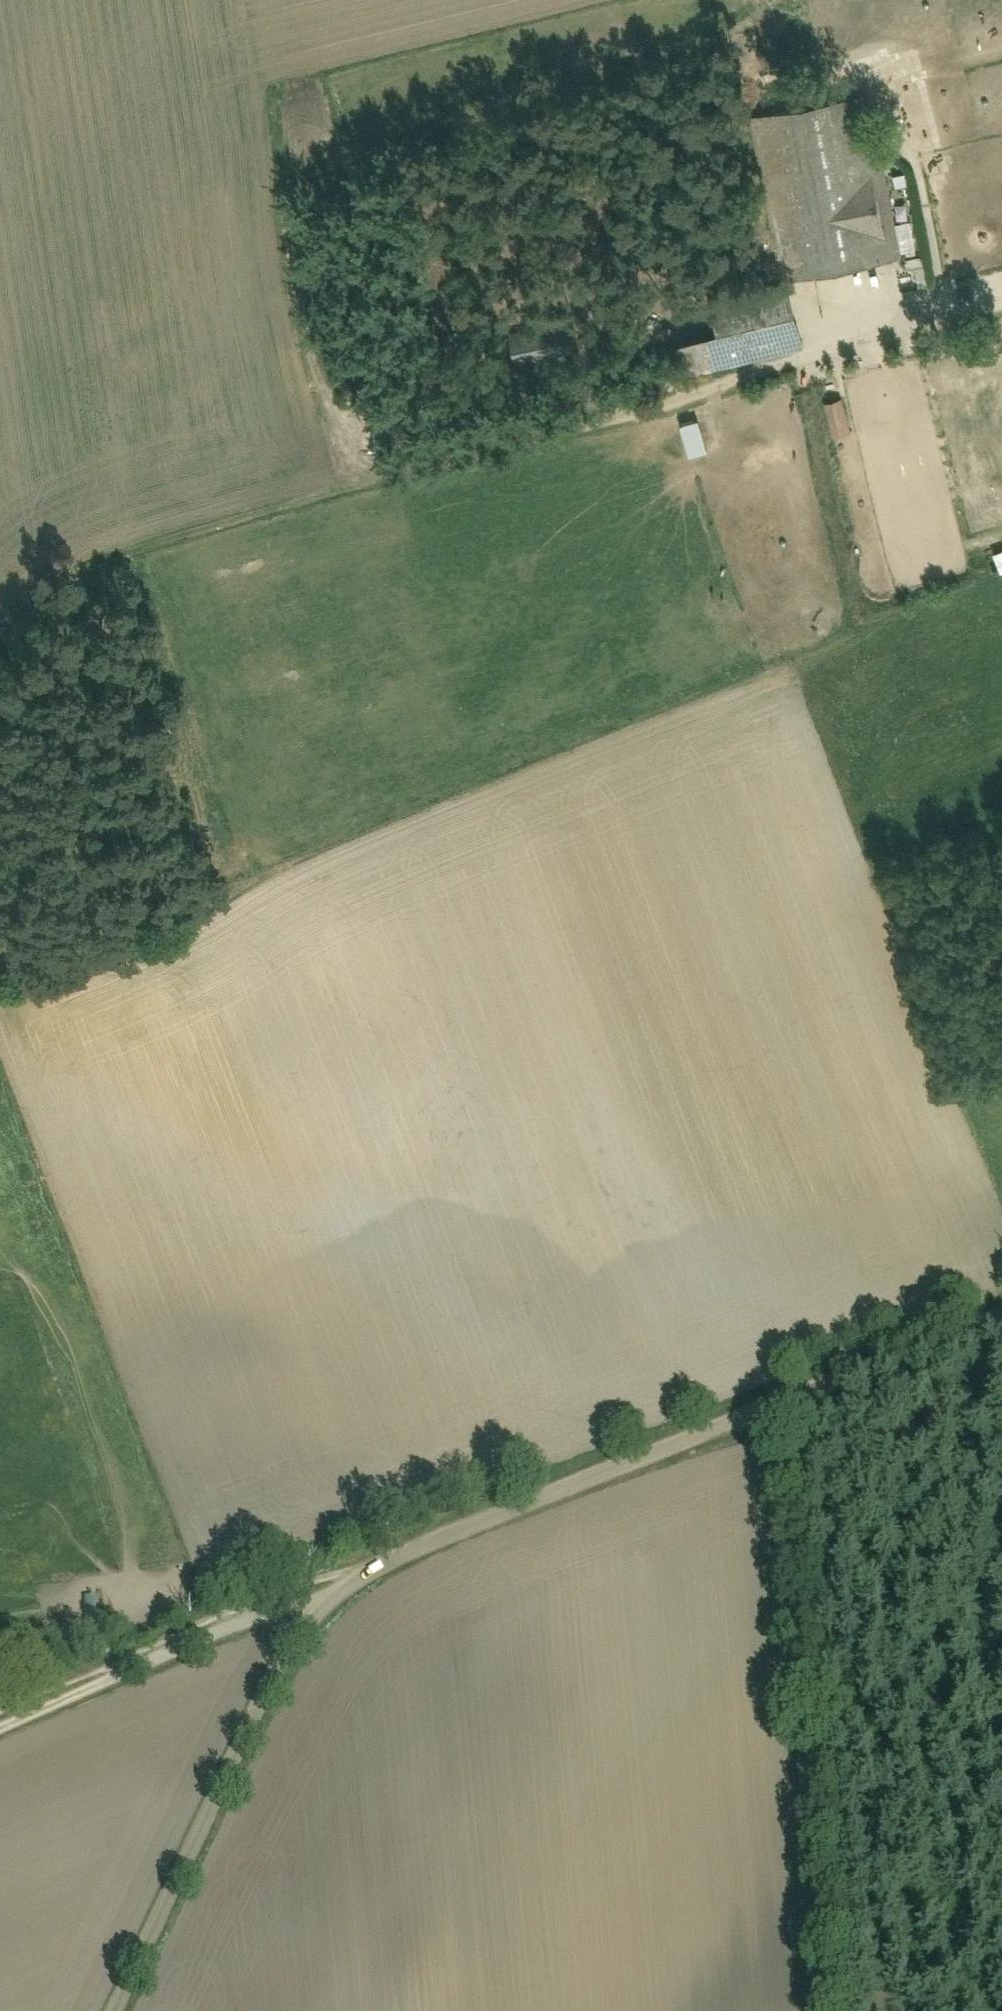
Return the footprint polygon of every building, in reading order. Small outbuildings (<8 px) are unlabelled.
[(901,258),(868,100),(737,127),(769,285),(901,258)] [(890,276),(895,301),(922,297),(918,272),(890,276)] [(668,321),(684,382),(804,350),(787,290),(668,321)] [(819,407),(829,444),(850,439),(840,401),(819,407)]
